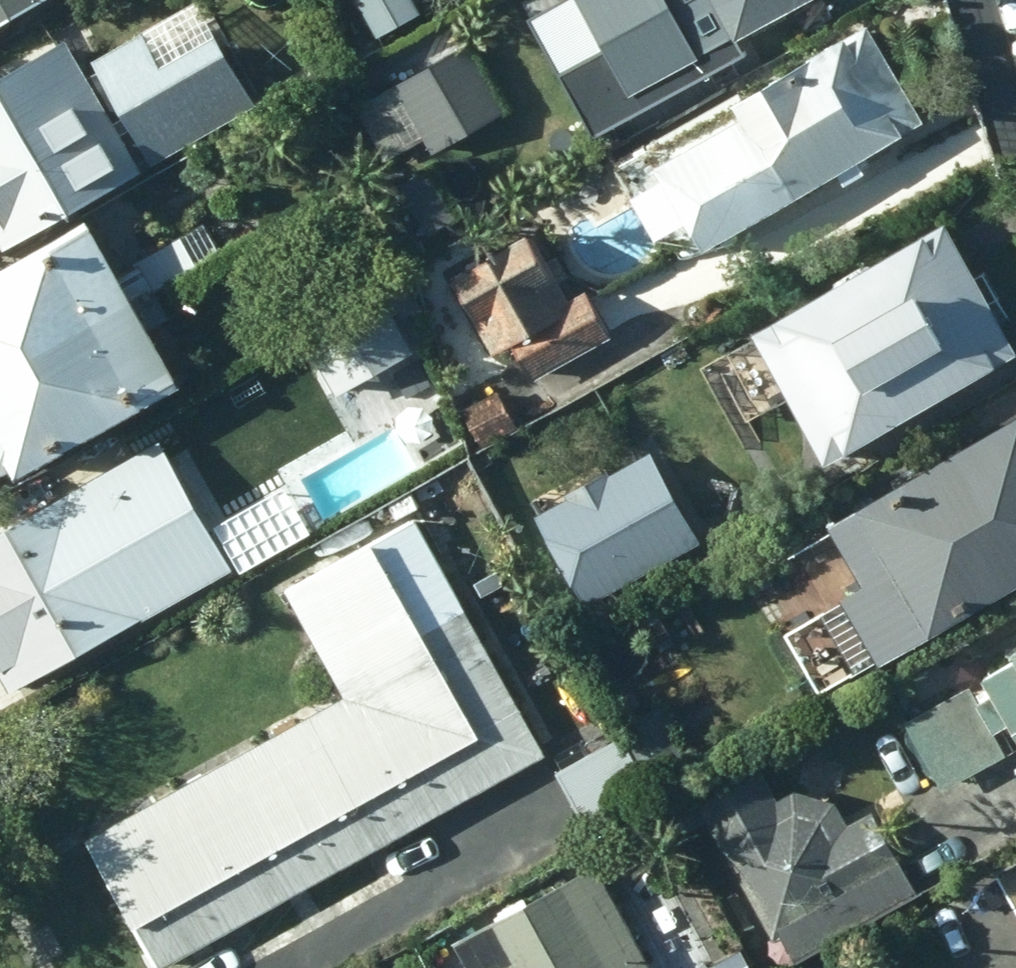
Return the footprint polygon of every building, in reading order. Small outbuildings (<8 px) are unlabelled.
[(36,0),(0,0),(0,20),(36,0)] [(376,45),(426,23),(416,0),(355,0),(376,45)] [(629,111),(726,58),(718,43),(799,0),(569,0),(629,111)] [(695,246),(919,118),(863,18),(638,146),(655,175),(625,191),(649,236),(679,219),(695,246)] [(216,46),(110,106),(115,115),(107,119),(59,33),(0,67),(0,248),(248,106),(216,46)] [(501,110),(461,43),(387,85),(427,153),(501,110)] [(141,305),(91,214),(0,265),(0,385),(141,305)] [(1010,349),(940,219),(746,330),(818,460),(1010,349)] [(528,378),(606,335),(581,289),(562,299),(523,228),(443,272),(488,353),(508,342),(528,378)] [(141,305),(0,385),(0,465),(11,458),(19,473),(183,382),(141,305)] [(1015,409),(823,523),(860,585),(836,599),(874,665),(1015,581),(1015,409)] [(653,446),(529,513),(580,609),(705,542),(653,446)] [(217,570),(193,526),(173,536),(128,456),(0,526),(0,687),(2,690),(217,570)] [(279,590),(338,695),(377,673),(469,623),(411,517),(279,590)] [(469,623),(377,673),(450,806),(542,755),(469,623)] [(1008,654),(1010,657),(976,677),(1015,748),(1015,649),(1008,654)] [(338,695),(274,730),(344,864),(450,806),(377,673),(338,695)] [(274,730),(178,784),(248,917),(344,864),(274,730)] [(691,801),(769,938),(899,865),(868,810),(844,824),(831,802),(790,789),(773,799),(753,765),(691,801)] [(248,917),(178,784),(80,838),(151,967),(155,967),(248,917)] [(573,874),(445,941),(459,967),(622,967),(573,874)] [(703,967),(746,967),(737,951),(703,967)]
